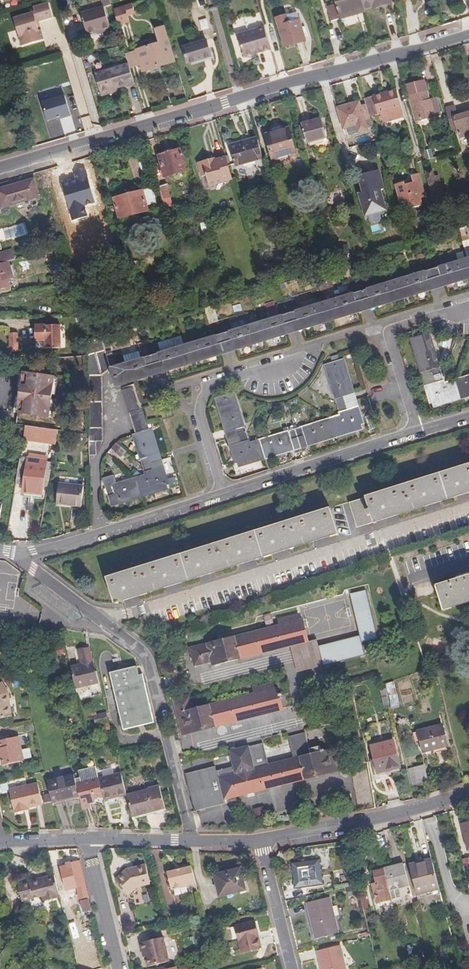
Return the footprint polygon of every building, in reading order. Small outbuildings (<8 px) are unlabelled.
[(340,19),(357,14),(354,0),(335,0),(340,19)] [(364,12),(363,8),(361,0),(354,0),(357,14),(364,12)] [(363,8),(372,5),(373,6),(390,1),(390,0),(361,0),(363,8)] [(17,17),(26,44),(43,39),(40,30),(38,30),(36,22),(38,21),(52,17),(48,3),(37,6),(38,11),(17,17)] [(331,21),(338,18),(334,3),(326,5),(331,21)] [(131,4),(112,10),(115,22),(128,18),(135,16),(131,4)] [(86,36),(96,33),(109,29),(103,9),(80,16),(86,36)] [(304,40),(296,12),(275,18),(284,47),(304,40)] [(128,18),(115,22),(117,28),(129,24),(128,18)] [(263,52),(271,49),(264,27),(238,35),(244,57),(255,54),(255,52),(262,50),(263,52)] [(159,44),(135,51),(139,63),(141,71),(174,61),(165,32),(156,34),(159,44)] [(211,55),(206,39),(183,46),(188,62),(211,55)] [(135,51),(125,54),(128,64),(128,66),(139,63),(135,51)] [(125,87),(134,85),(128,66),(128,64),(93,75),(100,97),(110,94),(110,90),(125,86),(125,87)] [(9,86),(6,75),(0,76),(0,88),(9,86)] [(425,82),(406,87),(414,113),(421,110),(424,120),(443,114),(438,98),(431,100),(425,82)] [(406,116),(398,91),(385,95),(384,93),(373,96),(379,115),(383,114),(385,122),(406,116)] [(70,115),(64,95),(42,102),(47,120),(56,117),(62,115),(63,117),(70,115)] [(373,96),(366,99),(366,101),(371,116),(371,117),(379,115),(373,96)] [(364,118),(360,103),(359,99),(338,105),(342,118),(339,119),(341,126),(347,124),(349,131),(367,126),(364,118)] [(371,116),(366,101),(360,103),(364,118),(371,116)] [(447,108),(454,130),(459,128),(462,135),(468,133),(468,113),(458,116),(455,106),(447,108)] [(421,110),(414,113),(417,122),(424,120),(421,110)] [(327,136),(322,118),(304,123),(310,141),(327,136)] [(295,146),(289,127),(266,134),(273,154),(295,146)] [(263,156),(257,136),(230,145),(236,164),(263,156)] [(186,171),(181,149),(158,155),(164,176),(186,171)] [(232,174),(227,155),(216,159),(210,160),(210,158),(199,161),(203,175),(207,174),(211,185),(226,181),(225,176),(232,174)] [(380,170),(359,176),(363,192),(359,194),(362,205),(365,216),(388,210),(382,190),(385,189),(380,170)] [(431,179),(428,180),(433,201),(446,197),(440,175),(436,176),(435,171),(429,173),(431,179)] [(423,200),(429,199),(422,175),(413,178),(415,183),(416,185),(408,187),(408,185),(398,188),(404,206),(410,205),(412,211),(425,207),(423,200)] [(33,179),(0,189),(0,203),(1,207),(38,196),(33,179)] [(160,185),(166,207),(173,204),(167,183),(160,185)] [(156,200),(151,186),(115,198),(121,219),(149,210),(147,203),(156,200)] [(280,212),(285,230),(292,228),(286,211),(280,212)] [(373,235),(384,233),(379,216),(369,218),(373,235)] [(114,227),(116,233),(124,231),(122,225),(114,227)] [(462,252),(458,239),(449,242),(453,255),(462,252)] [(8,262),(14,261),(12,252),(0,255),(0,265),(8,262)] [(138,259),(130,261),(133,272),(141,270),(138,259)] [(10,286),(8,279),(12,277),(8,262),(0,265),(0,289),(10,286)] [(58,286),(68,284),(68,282),(60,285),(57,274),(64,272),(62,264),(52,267),(58,286)] [(293,266),(284,269),(287,280),(296,278),(293,266)] [(440,276),(438,268),(426,271),(428,280),(440,276)] [(60,285),(68,282),(64,272),(57,274),(60,285)] [(319,283),(321,292),(334,287),(332,279),(319,283)] [(368,299),(365,290),(354,294),(357,302),(368,299)] [(295,312),(283,315),(285,323),(297,320),(295,312)] [(61,326),(38,326),(38,342),(48,342),(48,349),(63,349),(63,334),(62,334),(61,326)] [(229,332),(217,335),(220,343),(231,340),(229,332)] [(412,338),(422,369),(439,364),(429,333),(412,338)] [(19,334),(10,334),(10,353),(20,353),(19,334)] [(87,349),(87,356),(88,433),(89,456),(97,456),(96,434),(103,434),(102,375),(109,369),(114,384),(147,374),(142,358),(141,358),(139,352),(122,357),(124,364),(117,366),(107,336),(85,342),(87,349)] [(142,358),(147,374),(166,369),(161,352),(158,353),(160,361),(148,365),(146,357),(142,358)] [(158,353),(146,357),(148,365),(160,361),(158,353)] [(335,396),(352,391),(342,360),(325,365),(335,396)] [(422,369),(428,389),(445,384),(443,380),(435,382),(431,371),(440,368),(439,364),(422,369)] [(435,382),(443,380),(440,368),(431,371),(435,382)] [(48,418),(55,378),(24,373),(17,413),(48,418)] [(445,384),(428,389),(433,405),(468,394),(468,376),(445,384)] [(138,455),(155,450),(134,384),(121,388),(136,434),(132,435),(138,455)] [(341,415),(357,410),(352,391),(335,396),(336,400),(345,397),(348,409),(340,412),(341,415)] [(218,397),(228,428),(242,423),(244,423),(235,392),(218,397)] [(336,400),(340,412),(348,409),(345,397),(336,400)] [(298,437),(301,445),(362,426),(357,410),(341,415),(298,428),(296,429),(290,431),(293,439),(298,437)] [(379,428),(375,416),(366,418),(370,431),(379,428)] [(228,438),(231,438),(239,435),(241,441),(249,438),(245,427),(243,427),(242,423),(228,428),(229,432),(226,433),(228,438)] [(50,428),(26,425),(24,439),(48,442),(50,428)] [(294,447),(301,445),(298,437),(293,439),(290,431),(286,432),(291,448),(294,447)] [(260,458),(291,448),(286,432),(285,432),(250,443),(234,448),(239,464),(235,465),(238,474),(263,467),(260,458)] [(231,438),(234,448),(250,443),(249,438),(241,441),(239,435),(231,438)] [(120,457),(125,451),(115,444),(110,449),(120,457)] [(303,452),(301,445),(294,447),(296,454),(303,452)] [(143,470),(144,475),(161,469),(155,450),(138,455),(139,459),(147,456),(150,468),(143,470)] [(348,491),(359,528),(468,494),(468,453),(348,491)] [(22,454),(18,475),(24,476),(27,455),(22,454)] [(22,489),(43,492),(46,458),(27,455),(24,476),(22,489)] [(139,459),(143,470),(150,468),(147,456),(139,459)] [(110,468),(114,464),(108,458),(104,463),(110,468)] [(161,469),(144,475),(112,485),(105,487),(108,495),(117,492),(120,500),(166,486),(161,469)] [(82,506),(84,487),(60,484),(57,503),(82,506)] [(117,492),(108,495),(111,503),(120,500),(117,492)] [(340,534),(329,497),(104,567),(115,604),(340,534)] [(437,588),(445,611),(468,603),(468,577),(437,588)] [(359,640),(361,645),(377,641),(366,594),(349,598),(359,640)] [(266,624),(274,623),(272,613),(264,615),(266,624)] [(279,627),(190,649),(194,667),(211,663),(212,668),(290,649),(307,644),(302,622),(299,622),(297,616),(278,621),(279,627)] [(364,658),(361,645),(359,640),(318,650),(323,668),(364,658)] [(317,642),(307,644),(290,649),(296,675),(323,668),(318,650),(317,642)] [(59,647),(49,650),(52,657),(61,655),(59,647)] [(98,683),(96,673),(94,673),(88,648),(79,651),(82,664),(70,667),(75,689),(98,683)] [(9,655),(12,663),(18,659),(16,652),(9,655)] [(15,663),(10,666),(14,672),(19,668),(15,663)] [(142,675),(139,676),(134,677),(132,668),(110,673),(124,731),(153,723),(142,675)] [(388,686),(393,705),(402,703),(396,680),(387,682),(388,686)] [(189,698),(174,702),(183,737),(282,712),(282,711),(290,709),(287,696),(279,698),(277,690),(273,691),(272,685),(253,690),(254,696),(193,711),(189,698)] [(388,705),(393,705),(388,686),(384,688),(388,705)] [(108,723),(105,712),(92,716),(95,726),(108,723)] [(443,725),(419,731),(424,752),(449,746),(443,725)] [(322,729),(309,733),(311,741),(324,738),(322,729)] [(195,813),(222,806),(220,799),(225,797),(225,801),(339,773),(337,767),(333,751),(311,756),(306,734),(289,738),(295,760),(270,766),(265,745),(224,755),(225,759),(231,758),(234,769),(218,774),(217,769),(186,776),(195,813)] [(2,765),(23,760),(18,737),(10,739),(0,741),(0,759),(2,765)] [(394,740),(371,745),(378,773),(387,771),(388,774),(402,770),(394,740)] [(354,765),(363,811),(378,808),(371,775),(369,762),(354,765)] [(424,765),(409,769),(412,785),(427,782),(424,765)] [(102,799),(98,781),(95,769),(79,773),(80,779),(75,780),(76,786),(79,798),(82,811),(90,809),(89,805),(88,802),(94,801),(102,799)] [(121,775),(98,781),(102,799),(103,802),(126,796),(121,775)] [(79,798),(76,786),(75,780),(74,776),(47,783),(52,804),(79,798)] [(24,809),(28,808),(41,805),(36,784),(9,790),(15,813),(25,811),(24,809)] [(149,792),(126,797),(131,818),(165,810),(160,788),(148,790),(149,792)] [(262,808),(252,810),(254,819),(264,816),(262,808)] [(320,859),(293,862),(295,888),(323,885),(320,859)] [(71,864),(65,866),(67,873),(70,872),(70,874),(73,874),(81,901),(77,902),(78,906),(82,905),(83,913),(92,910),(80,862),(71,864)] [(419,865),(419,862),(411,864),(418,895),(432,892),(430,885),(438,883),(434,862),(419,865)] [(130,893),(135,888),(136,886),(150,883),(145,863),(134,867),(135,868),(125,871),(115,880),(129,894),(130,893)] [(191,882),(196,882),(191,863),(181,866),(175,867),(166,869),(171,887),(191,882)] [(405,865),(384,870),(390,891),(408,886),(410,886),(405,865)] [(240,868),(215,874),(221,896),(245,890),(240,868)] [(390,891),(384,870),(374,873),(377,884),(373,885),(377,904),(392,900),(390,891)] [(41,903),(57,899),(51,876),(15,885),(19,902),(40,897),(41,903)] [(193,889),(191,882),(171,887),(173,893),(193,889)] [(432,892),(440,890),(438,883),(430,885),(432,892)] [(350,894),(360,892),(358,884),(348,886),(350,894)] [(411,899),(408,886),(390,891),(392,900),(393,903),(411,899)] [(363,909),(370,908),(369,895),(361,896),(363,909)] [(330,897),(307,903),(316,938),(339,932),(330,897)] [(237,925),(230,926),(233,938),(239,936),(243,952),(261,948),(255,922),(237,926),(237,925)] [(80,929),(84,942),(96,938),(92,925),(80,929)] [(144,949),(146,955),(148,964),(169,959),(163,935),(140,941),(142,950),(144,949)] [(317,951),(322,968),(346,968),(340,946),(317,951)] [(209,947),(202,949),(204,956),(211,954),(209,947)] [(78,960),(86,959),(84,949),(76,951),(78,960)] [(98,956),(87,957),(88,968),(100,966),(98,956)]
